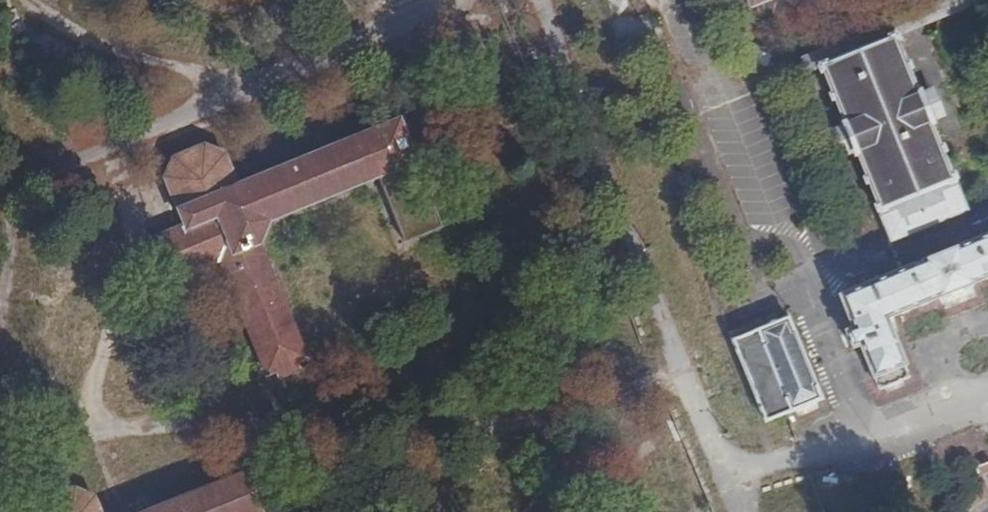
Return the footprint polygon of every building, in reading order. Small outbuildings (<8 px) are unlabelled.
[(895,33),(975,0),(944,0),(802,58),(806,68),(817,63),(895,33)] [(918,91),(895,33),(817,63),(843,122),(855,151),(892,239),(965,208),(930,121),(918,91)] [(933,85),(918,91),(930,121),(945,115),(933,85)] [(267,220),(376,174),(411,159),(396,122),(234,186),(222,157),(201,146),(172,159),(165,177),(185,225),(156,237),(173,276),(219,259),(265,371),(275,370),(278,376),(293,370),(291,362),(303,357),(256,242),(267,220)] [(843,122),(828,128),(840,157),(855,151),(843,122)] [(411,159),(376,174),(402,240),(437,227),(411,159)] [(838,294),(853,326),(846,330),(853,346),(859,344),(872,376),(876,375),(881,386),(906,376),(901,364),(905,362),(886,317),(940,294),(942,298),(971,286),(969,282),(987,274),(987,234),(838,294)] [(821,397),(788,315),(731,338),(765,421),(821,397)] [(908,354),(930,347),(926,336),(904,343),(908,354)] [(322,361),(319,352),(304,359),(308,367),(322,361)] [(252,503),(260,498),(254,481),(245,484),(239,474),(145,511),(256,511),(252,503)] [(89,496),(72,489),(43,500),(38,511),(95,511),(89,496)]
